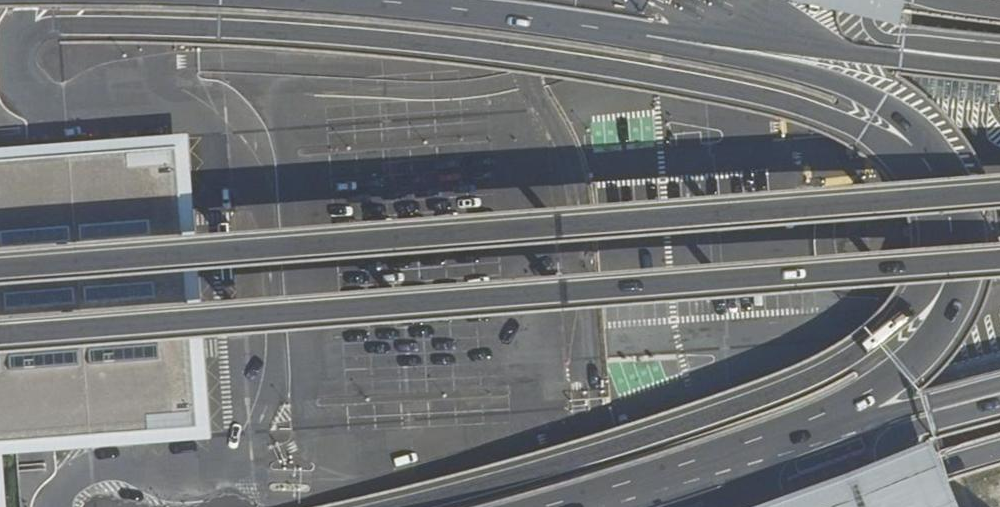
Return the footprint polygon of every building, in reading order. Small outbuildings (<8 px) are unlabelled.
[(196,431),(175,158),(33,169),(0,171),(0,445),(196,431)] [(948,485),(937,457),(931,441),(839,478),(802,491),(785,497),(755,506),(956,506),(948,485)]
